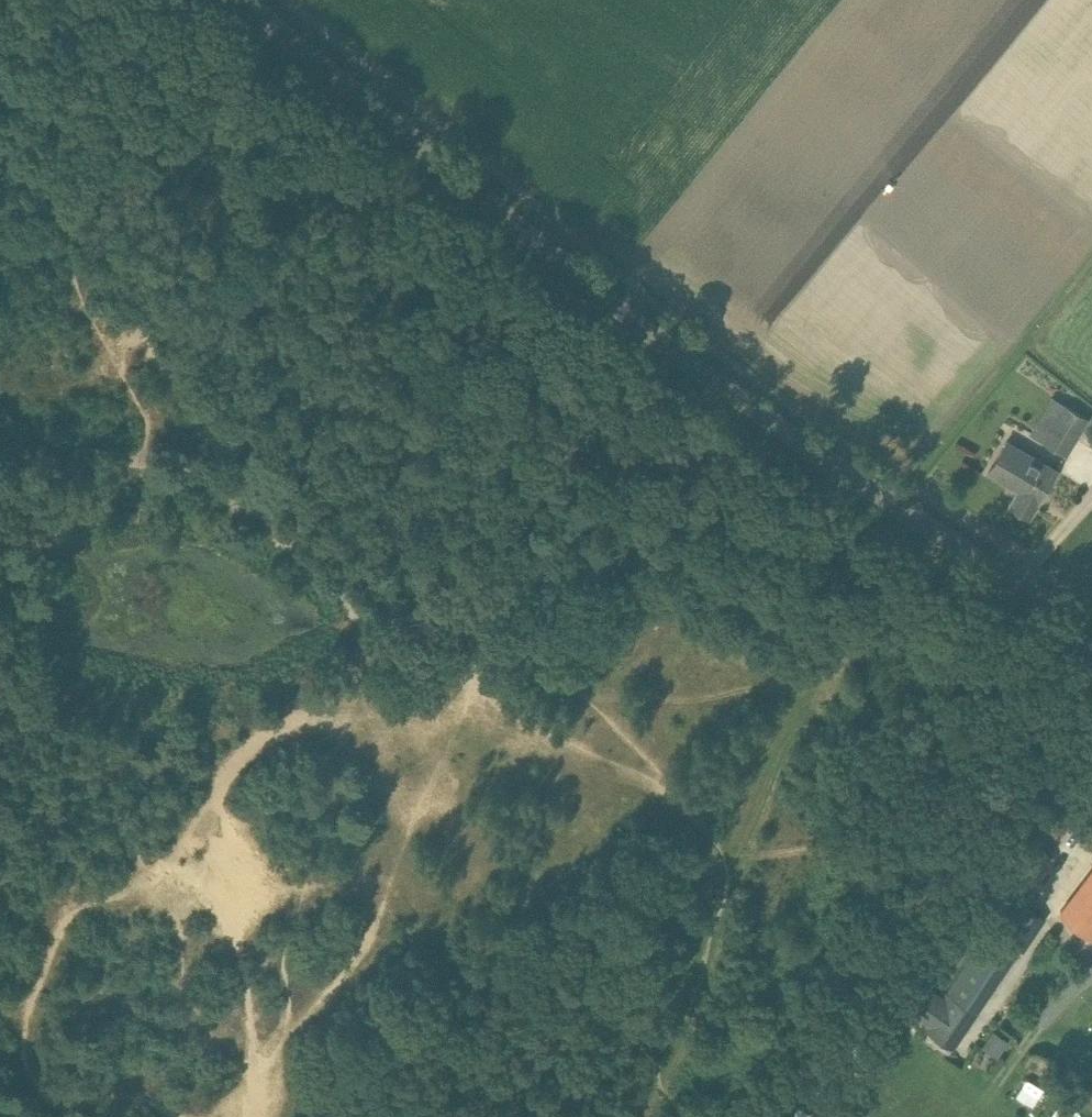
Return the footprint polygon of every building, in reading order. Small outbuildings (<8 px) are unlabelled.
[(1063,402),(1042,440),(1066,455),(1088,417),(1063,402)] [(1007,440),(989,470),(1020,489),(1011,505),(1029,516),(1039,500),(1057,470),(1007,440)] [(1059,910),(1091,935),(1091,866),(1059,910)] [(1020,949),(1024,952),(1046,918),(1022,902),(1003,933),(992,928),(943,999),(926,987),(910,1011),(927,1022),(924,1027),(953,1047),(1020,949)] [(999,1057),(1011,1040),(996,1030),(985,1047),(999,1057)] [(1018,1098),(1038,1104),(1044,1083),(1024,1077),(1018,1098)]
